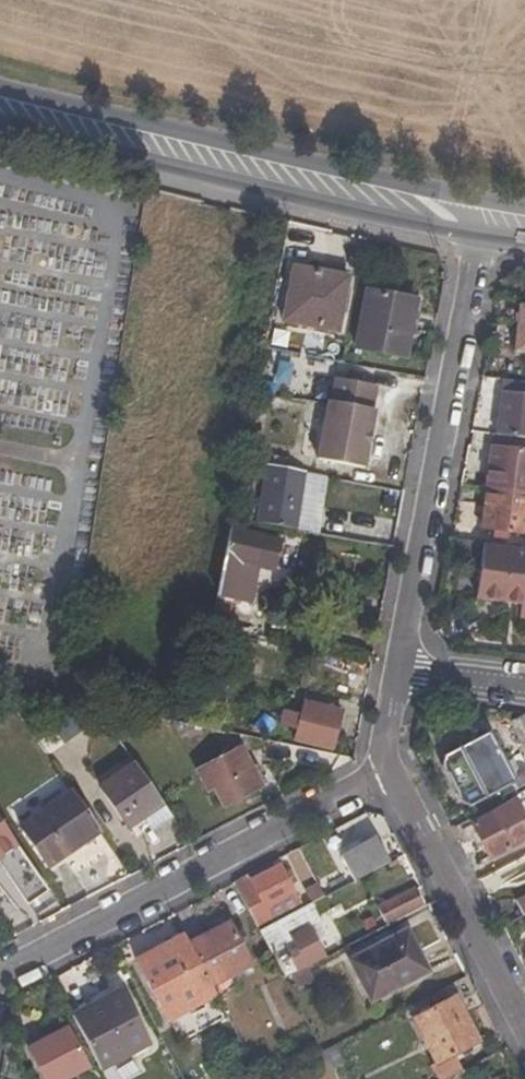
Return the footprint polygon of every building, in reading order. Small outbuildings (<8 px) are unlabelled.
[(318,272),(347,278),(349,269),(319,265),(318,272)] [(318,272),(292,268),(282,323),(337,334),(347,278),(318,272)] [(415,301),(366,291),(354,350),(404,359),(415,301)] [(520,307),(514,352),(524,353),(524,308),(520,307)] [(375,388),(335,380),(320,462),(363,470),(373,411),(371,411),(375,388)] [(524,439),(524,397),(500,394),(495,436),(524,439)] [(524,452),(524,439),(495,436),(491,435),(489,448),(524,452)] [(489,448),(485,490),(524,494),(524,452),(489,448)] [(311,533),(315,514),(321,477),(264,467),(254,523),(311,533)] [(315,514),(328,516),(335,480),(321,477),(315,514)] [(524,536),(524,494),(485,490),(480,531),(524,536)] [(311,533),(325,536),(328,516),(315,514),(311,533)] [(275,571),(281,541),(229,531),(217,597),(252,604),(259,568),(275,571)] [(483,544),(477,600),(522,605),(524,605),(524,549),(483,544)] [(211,619),(229,620),(230,600),(212,599),(211,619)] [(342,711),(302,702),(299,715),(283,712),(279,727),(296,731),(293,742),(333,751),(342,711)] [(30,733),(47,757),(84,731),(67,707),(30,733)] [(442,757),(445,762),(440,765),(462,807),(467,804),(470,808),(515,785),(488,733),(442,757)] [(251,768),(242,749),(197,772),(208,793),(213,790),(222,807),(261,787),(251,768)] [(127,830),(143,820),(164,806),(134,763),(98,787),(127,830)] [(268,783),(258,764),(251,768),(261,787),(268,783)] [(20,828),(48,868),(99,833),(71,793),(20,828)] [(470,824),(489,862),(524,843),(524,835),(522,831),(524,829),(524,817),(516,800),(470,824)] [(164,806),(143,820),(152,833),(173,819),(164,806)] [(8,886),(31,871),(7,836),(0,840),(0,875),(8,886)] [(338,851),(354,881),(362,877),(372,872),(385,865),(389,863),(376,838),(360,847),(357,841),(338,851)] [(372,872),(380,888),(394,881),(385,865),(372,872)] [(259,931),(273,924),(271,919),(300,904),(280,866),(236,888),(259,931)] [(371,893),(380,888),(372,872),(362,877),(371,893)] [(385,927),(424,907),(415,890),(376,911),(385,927)] [(524,916),(524,898),(515,903),(523,918),(524,916)] [(259,931),(285,980),(290,977),(306,968),(325,959),(316,943),(323,939),(325,932),(310,904),(273,924),(259,931)] [(217,998),(220,1003),(236,987),(231,979),(252,968),(228,923),(189,944),(217,998)] [(429,974),(406,931),(348,962),(370,1004),(429,974)] [(135,963),(167,1024),(217,998),(189,944),(185,937),(135,963)] [(297,989),(313,980),(306,968),(290,977),(297,989)] [(95,1004),(96,1006),(73,1019),(101,1072),(151,1047),(122,990),(95,1004)] [(454,999),(413,1020),(437,1065),(477,1044),(454,999)] [(28,1049),(43,1078),(69,1078),(88,1069),(67,1029),(28,1049)] [(323,1052),(332,1070),(344,1064),(334,1046),(323,1052)]
